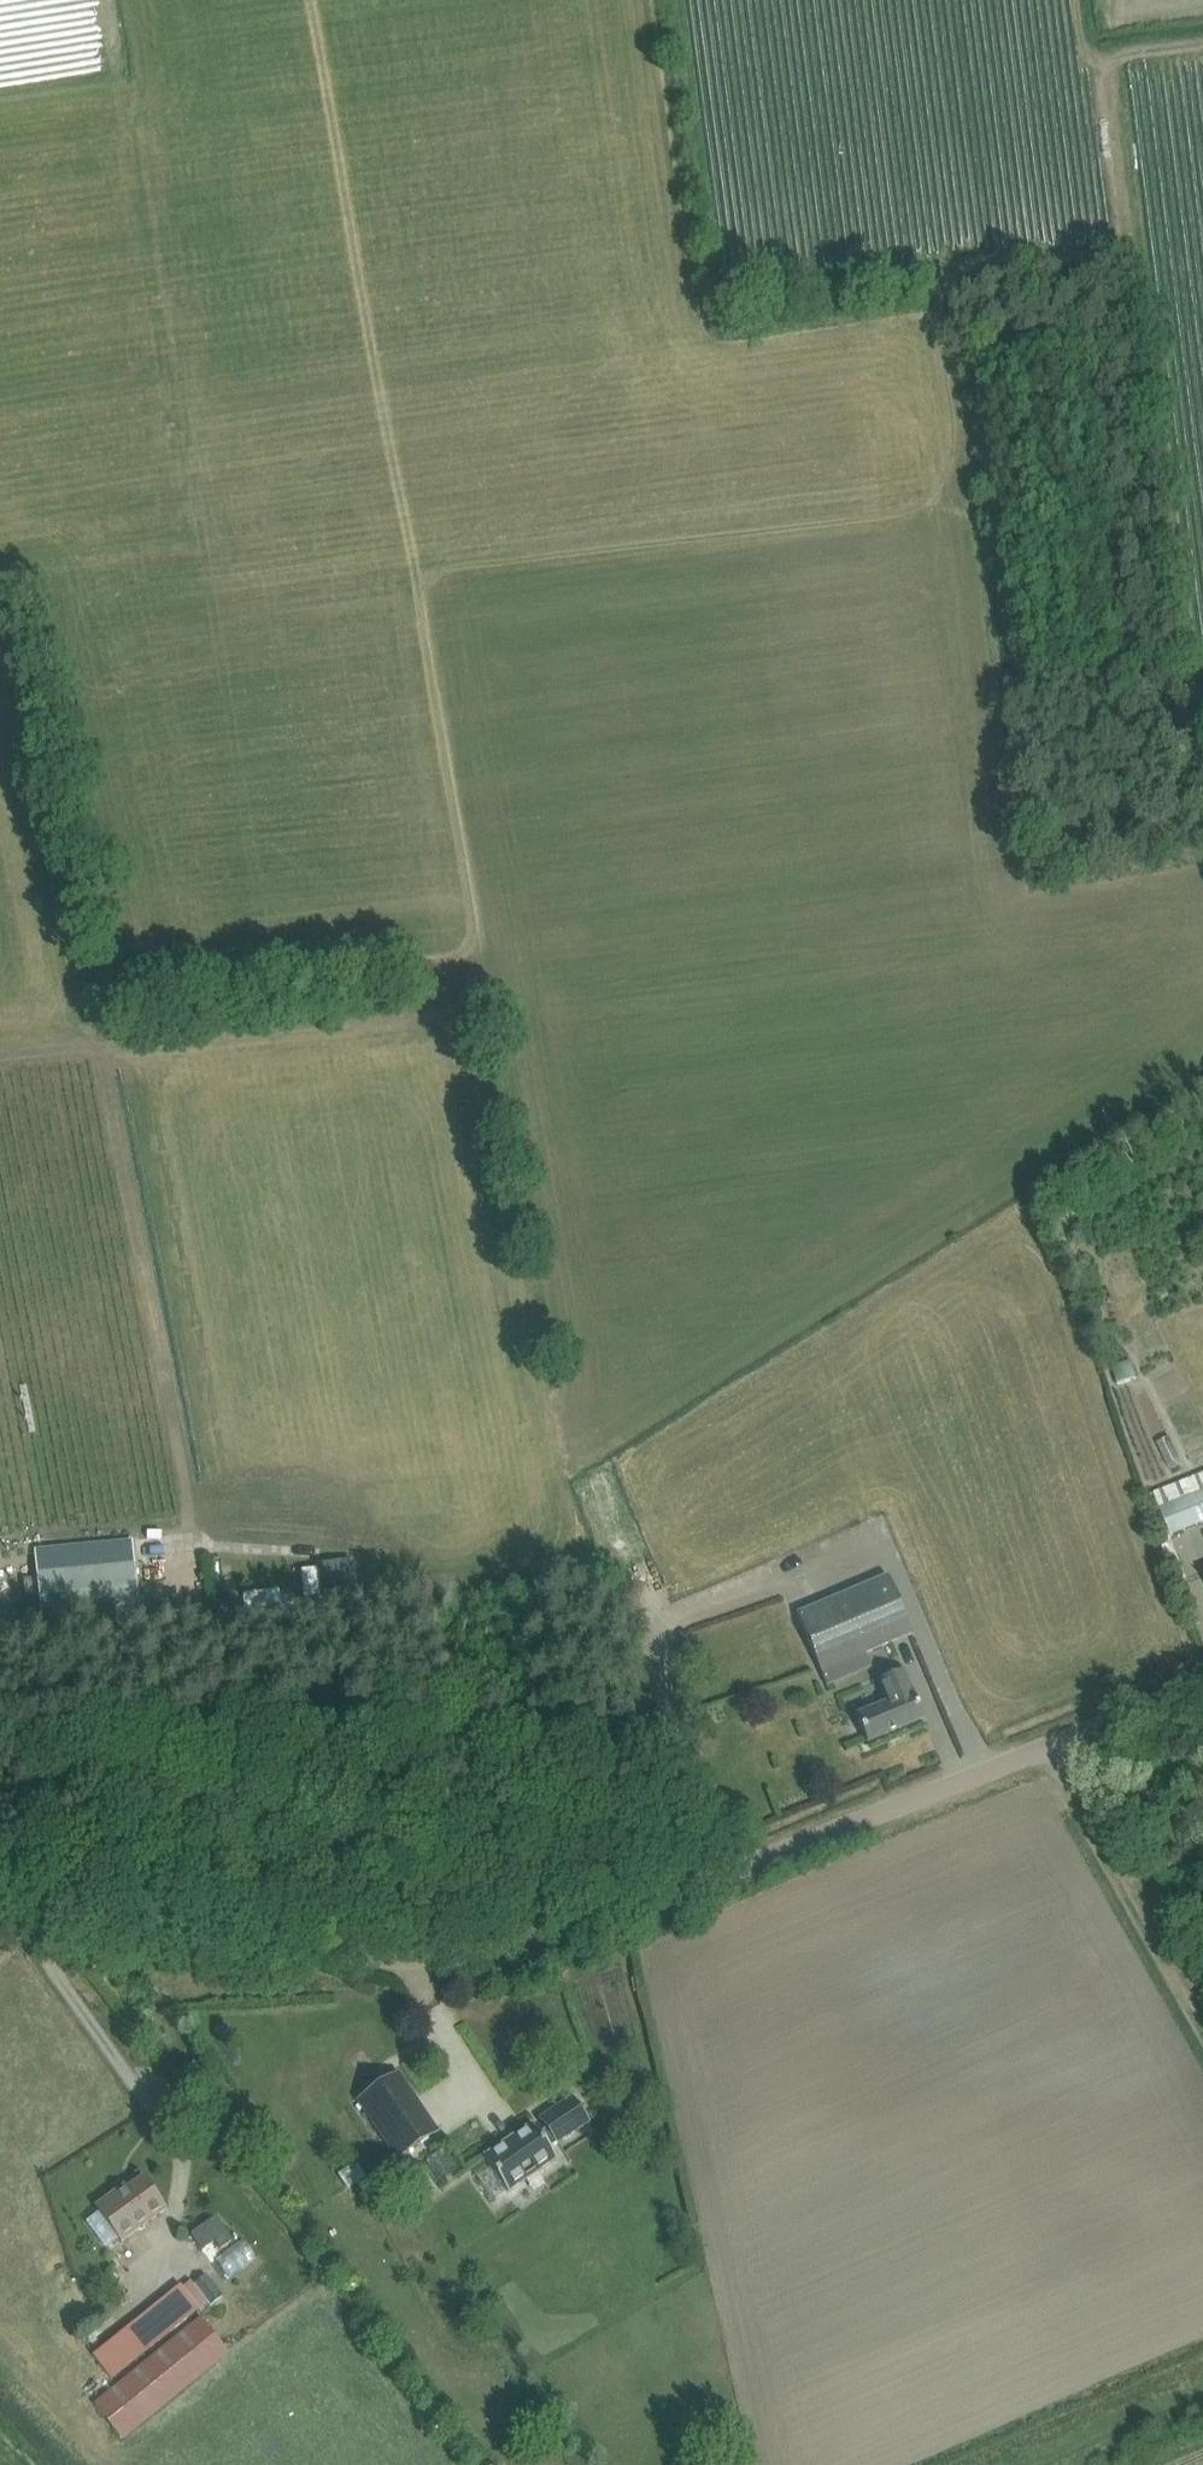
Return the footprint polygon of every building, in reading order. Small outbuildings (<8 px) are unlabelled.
[(1202,1523),(1202,1474),(1154,1493),(1154,1495),(1171,1536),(1202,1523)] [(374,1544),(325,1548),(330,1593),(378,1588),(374,1544)] [(41,1624),(139,1615),(134,1566),(37,1575),(41,1624)] [(797,1616),(822,1673),(913,1634),(888,1577),(797,1616)] [(209,1591),(205,1591),(208,1618),(214,1617),(273,1611),(271,1585),(209,1591)] [(868,1744),(925,1720),(904,1671),(879,1682),(888,1704),(857,1717),(868,1744)] [(437,2130),(436,2128),(416,2142),(400,2117),(419,2103),(399,2074),(358,2102),(396,2158),(437,2130)] [(588,2122),(571,2098),(540,2119),(546,2129),(538,2134),(532,2124),(484,2157),(508,2192),(525,2180),(519,2170),(532,2161),(538,2169),(537,2170),(538,2171),(556,2159),(549,2149),(556,2144),(558,2143),(587,2123),(588,2122)] [(356,2196),(376,2182),(365,2166),(345,2180),(356,2196)] [(143,2178),(128,2189),(117,2197),(114,2194),(96,2206),(121,2241),(165,2209),(143,2178)] [(215,2217),(191,2234),(202,2250),(215,2241),(221,2248),(232,2241),(215,2217)] [(93,2352),(111,2375),(198,2307),(201,2311),(209,2305),(210,2306),(222,2297),(205,2275),(186,2291),(180,2283),(93,2352)] [(95,2402),(120,2432),(227,2347),(203,2317),(95,2402)]
